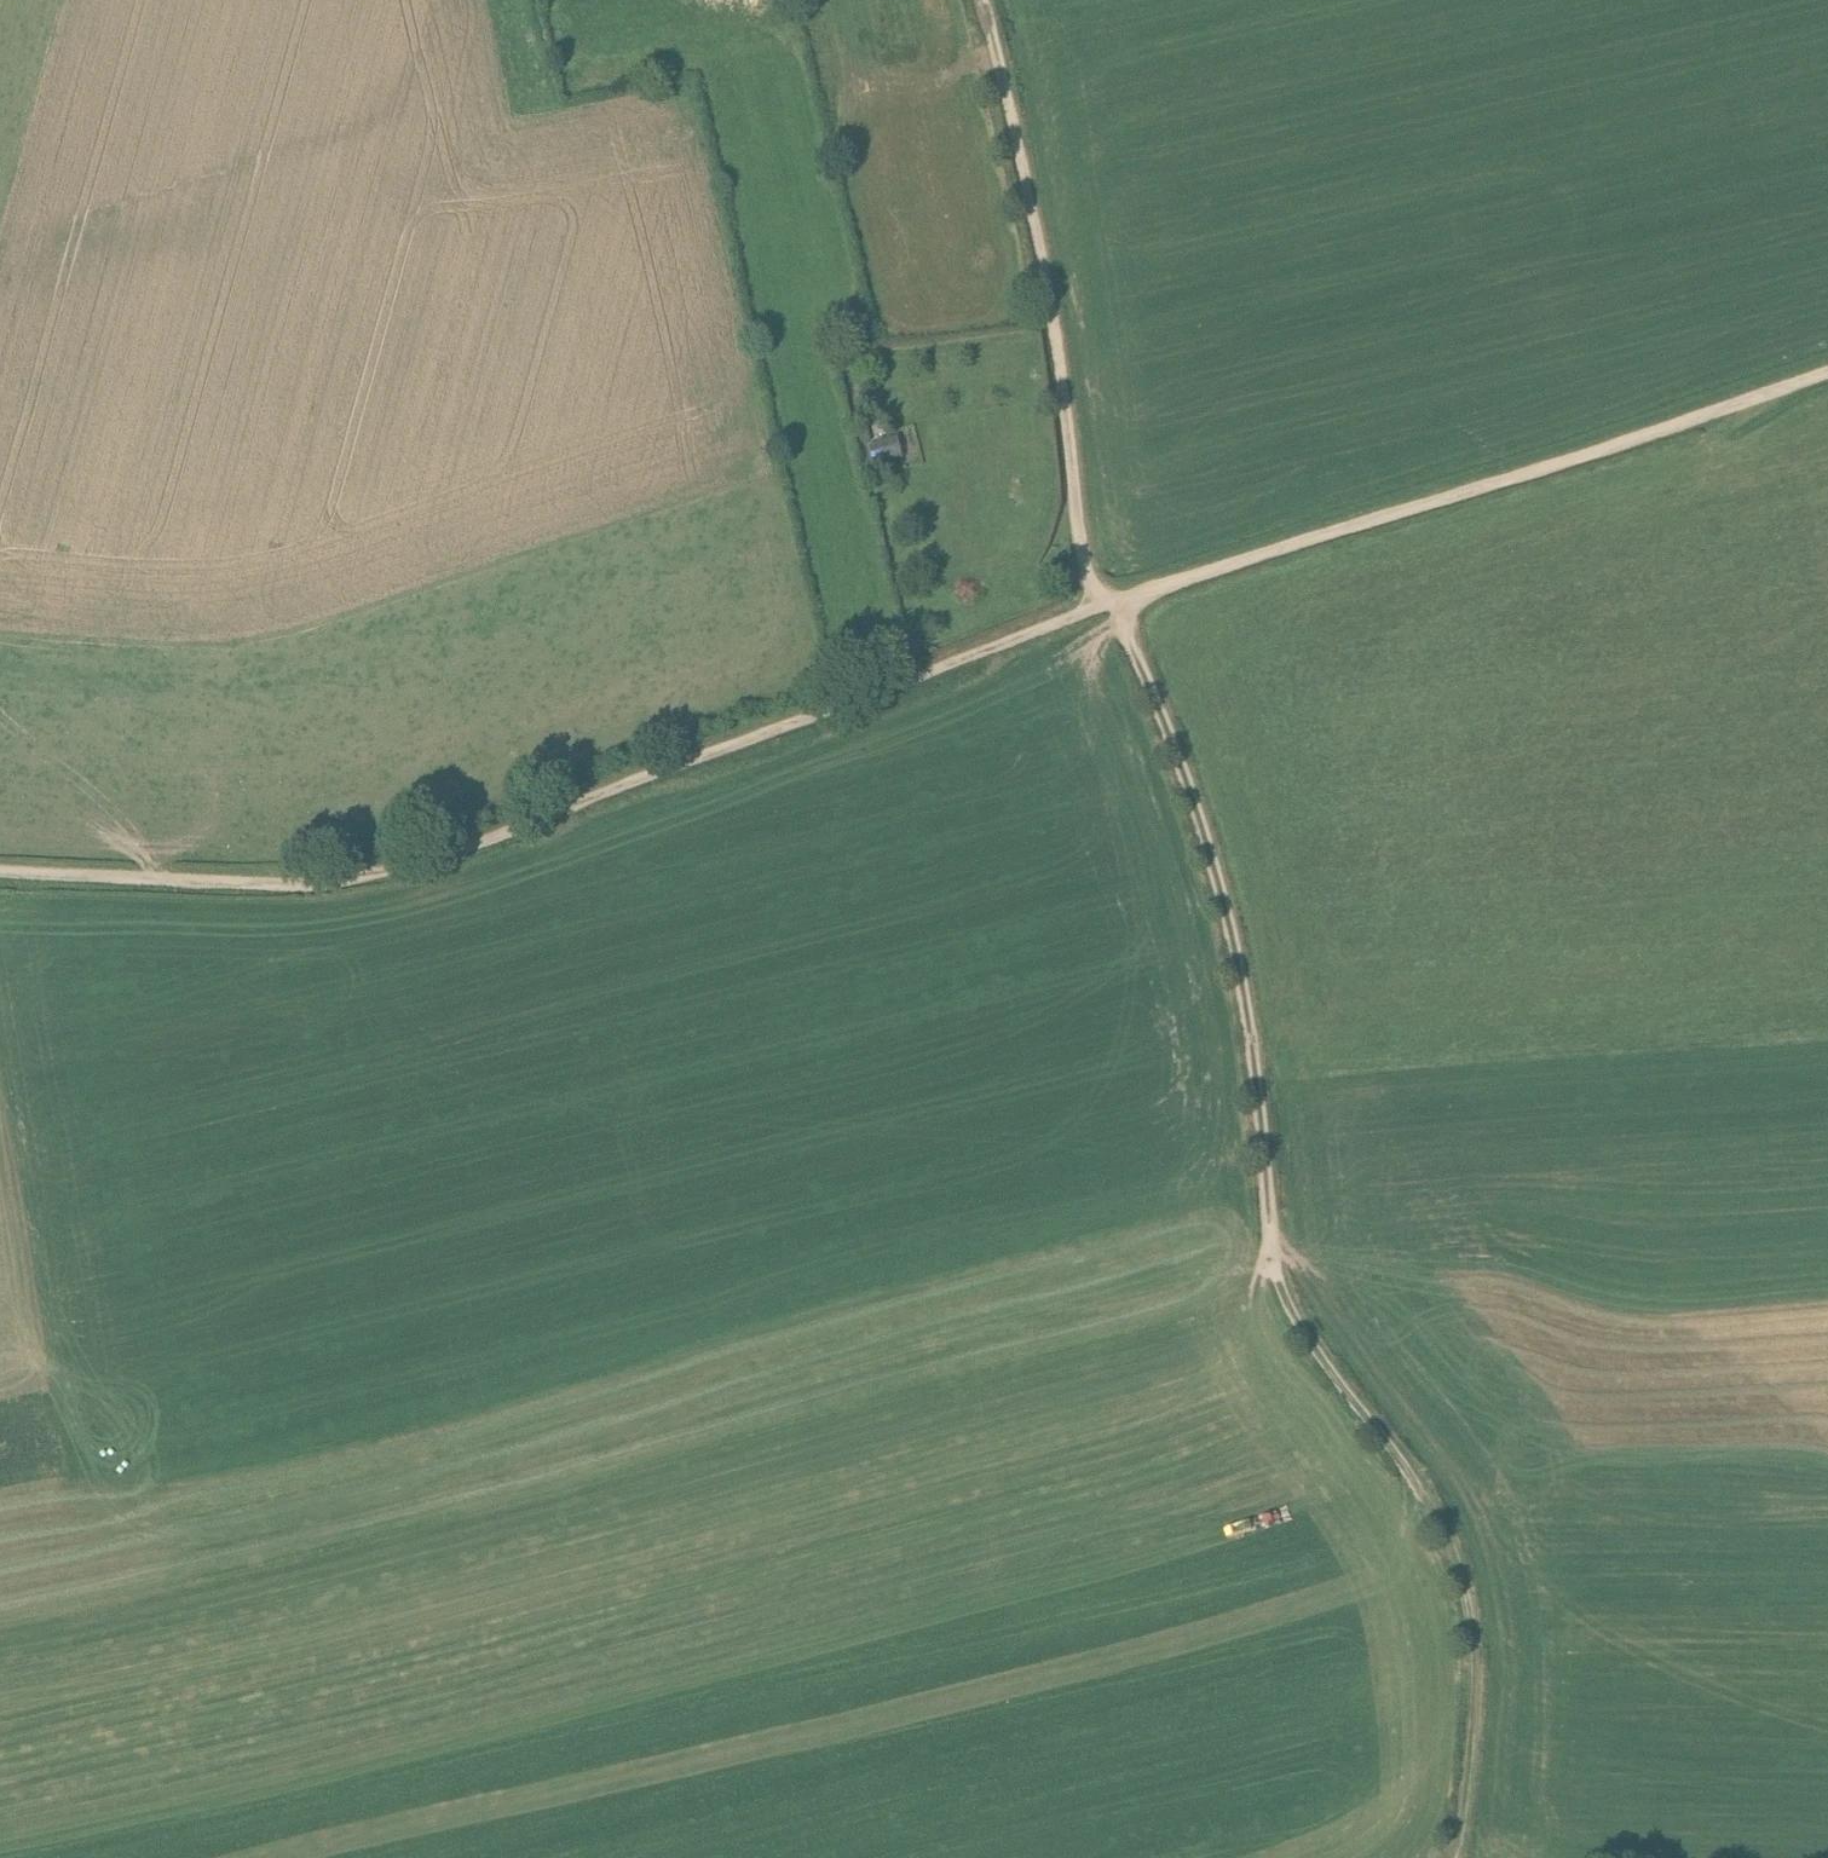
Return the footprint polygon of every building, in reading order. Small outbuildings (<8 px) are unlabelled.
[(882,461),(883,463),(902,459),(897,437),(878,441),(879,445),(868,447),(871,463),(882,461)] [(906,460),(919,460),(918,439),(905,439),(906,460)]
